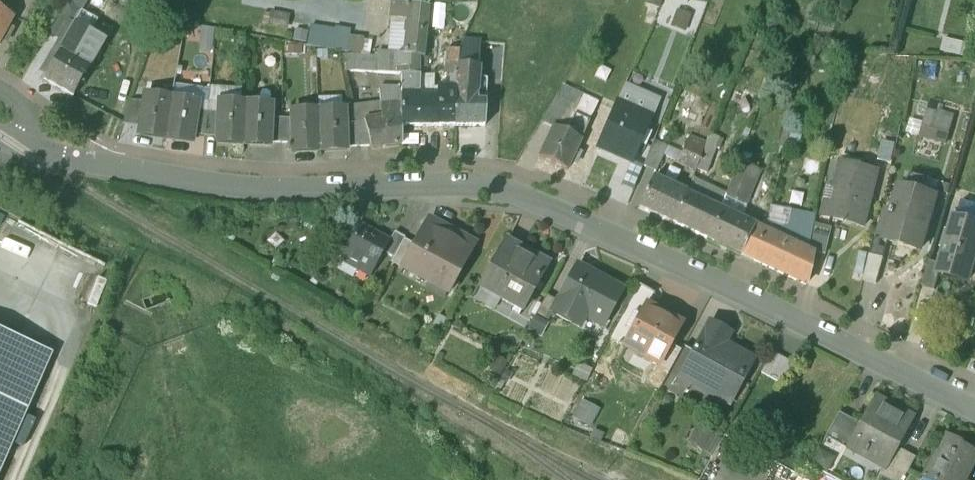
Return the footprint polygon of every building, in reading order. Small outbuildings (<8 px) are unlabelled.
[(430,8),(392,2),(390,20),(407,22),(404,55),(396,55),(397,74),(401,75),(420,76),(420,58),(424,58),(430,8)] [(68,4),(49,33),(60,40),(64,42),(74,25),(81,11),(68,4)] [(3,35),(8,27),(12,18),(0,11),(0,41),(3,35)] [(74,25),(64,42),(60,40),(55,49),(74,60),(90,33),(74,25)] [(13,30),(8,27),(3,35),(9,38),(13,30)] [(106,37),(92,30),(90,33),(104,42),(106,37)] [(90,33),(74,60),(55,49),(50,58),(45,68),(50,70),(43,82),(72,99),(101,48),(101,47),(104,42),(90,33)] [(363,39),(349,37),(347,52),(361,53),(363,39)] [(480,43),(462,42),(459,49),(479,51),(480,43)] [(479,51),(459,49),(459,52),(457,65),(478,66),(479,51)] [(459,52),(446,51),(444,76),(456,77),(457,65),(459,52)] [(396,55),(376,54),(376,57),(377,73),(397,74),(396,55)] [(376,57),(357,56),(357,72),(377,73),(376,57)] [(478,66),(457,65),(456,77),(456,83),(477,84),(478,66)] [(420,76),(401,75),(401,109),(402,126),(422,126),(422,131),(438,131),(439,126),(454,126),(456,83),(456,77),(447,77),(446,88),(437,88),(437,99),(419,99),(420,77),(420,76)] [(477,84),(456,83),(454,126),(485,126),(487,87),(477,87),(477,84)] [(659,101),(624,86),(618,102),(653,116),(659,101)] [(598,103),(563,87),(552,104),(575,115),(589,122),(592,116),(592,115),(598,103)] [(171,100),(145,96),(144,103),(141,127),(140,133),(166,137),(171,100)] [(197,103),(171,100),(166,137),(192,141),(193,136),(196,112),(197,103)] [(144,103),(131,102),(123,125),(141,127),(144,103)] [(245,103),(218,102),(218,113),(216,137),(216,141),(243,142),(245,103)] [(272,105),(245,103),(243,142),(270,144),(270,143),(269,143),(271,118),(272,105)] [(651,117),(618,103),(598,149),(616,157),(616,155),(632,162),(651,117)] [(929,103),(919,138),(944,146),(953,116),(941,113),(943,106),(929,103)] [(575,115),(552,104),(542,122),(553,128),(554,127),(566,133),(575,115)] [(383,118),(364,120),(370,145),(371,148),(401,144),(401,109),(401,105),(382,105),(382,108),(383,118)] [(353,116),(355,122),(359,147),(370,145),(364,120),(383,118),(382,108),(353,116)] [(345,110),(318,111),(319,150),(347,149),(347,148),(346,122),(345,110)] [(318,111),(291,111),(291,119),(292,119),(292,144),(292,150),(319,150),(318,111)] [(207,113),(196,112),(193,136),(205,136),(207,113)] [(218,113),(207,113),(205,136),(216,137),(218,113)] [(589,122),(575,115),(566,133),(554,127),(553,128),(539,158),(567,171),(572,160),(577,162),(582,153),(576,150),(589,122)] [(271,118),(269,143),(270,143),(281,143),(281,119),(271,118)] [(291,119),(281,119),(281,143),(292,144),(292,119),(291,119)] [(359,147),(355,122),(346,122),(347,148),(359,147)] [(706,143),(689,136),(678,162),(696,170),(703,152),(706,143)] [(668,147),(654,141),(643,167),(656,173),(668,147)] [(713,156),(703,152),(696,170),(707,174),(713,156)] [(877,172),(840,163),(830,202),(825,201),(821,216),(863,227),(877,172)] [(686,195),(652,180),(639,208),(672,224),(686,195)] [(754,194),(733,183),(727,195),(749,205),(754,194)] [(935,197),(900,187),(893,211),(892,211),(891,216),(892,216),(885,241),(919,251),(935,197)] [(720,212),(686,195),(672,224),(707,240),(720,212)] [(814,216),(791,211),(786,234),(784,241),(807,251),(813,224),(814,216)] [(754,228),(720,212),(707,240),(741,256),(754,228)] [(954,218),(950,230),(944,229),(939,247),(945,249),(940,264),(938,272),(939,272),(968,281),(974,257),(974,224),(954,218)] [(475,245),(428,220),(414,246),(402,269),(448,294),(475,245)] [(831,229),(813,224),(807,251),(812,252),(824,255),(831,229)] [(389,242),(360,225),(340,261),(370,277),(383,254),(389,242)] [(807,251),(784,241),(786,234),(774,229),(771,235),(754,228),(741,256),(805,285),(812,252),(807,251)] [(393,259),(404,240),(405,238),(394,232),(389,242),(383,254),(393,259)] [(393,259),(391,263),(402,269),(414,246),(404,240),(393,259)] [(548,264),(506,241),(479,290),(521,313),(548,264)] [(883,258),(869,255),(863,281),(876,284),(883,258)] [(929,261),(922,286),(934,290),(939,272),(938,272),(940,264),(929,261)] [(621,294),(588,276),(590,273),(577,266),(557,302),(551,314),(552,314),(571,325),(577,313),(603,327),(621,294)] [(85,301),(95,306),(106,281),(95,277),(85,301)] [(639,285),(621,318),(635,326),(646,305),(647,306),(654,294),(639,285)] [(557,302),(546,297),(534,319),(546,325),(552,314),(551,314),(557,302)] [(647,306),(646,305),(635,326),(624,347),(658,366),(670,345),(681,324),(647,306)] [(752,361),(723,345),(729,334),(709,324),(691,358),(680,378),(681,378),(729,404),(752,361)] [(0,332),(0,470),(51,354),(0,332)] [(680,351),(670,345),(658,366),(669,372),(680,352),(680,351)] [(669,372),(666,377),(678,384),(681,378),(680,378),(691,358),(680,352),(669,372)] [(782,358),(772,352),(761,373),(771,379),(782,358)] [(793,364),(782,358),(771,379),(781,384),(793,364)] [(914,419),(873,397),(858,424),(845,449),(884,471),(886,471),(897,450),(914,419)] [(574,420),(591,427),(599,408),(582,402),(574,420)] [(858,424),(838,414),(825,438),(845,449),(858,424)] [(947,438),(924,479),(926,479),(964,479),(974,461),(974,455),(963,448),(964,447),(947,438)] [(886,471),(884,471),(880,477),(885,479),(903,479),(914,459),(897,450),(886,471)]
